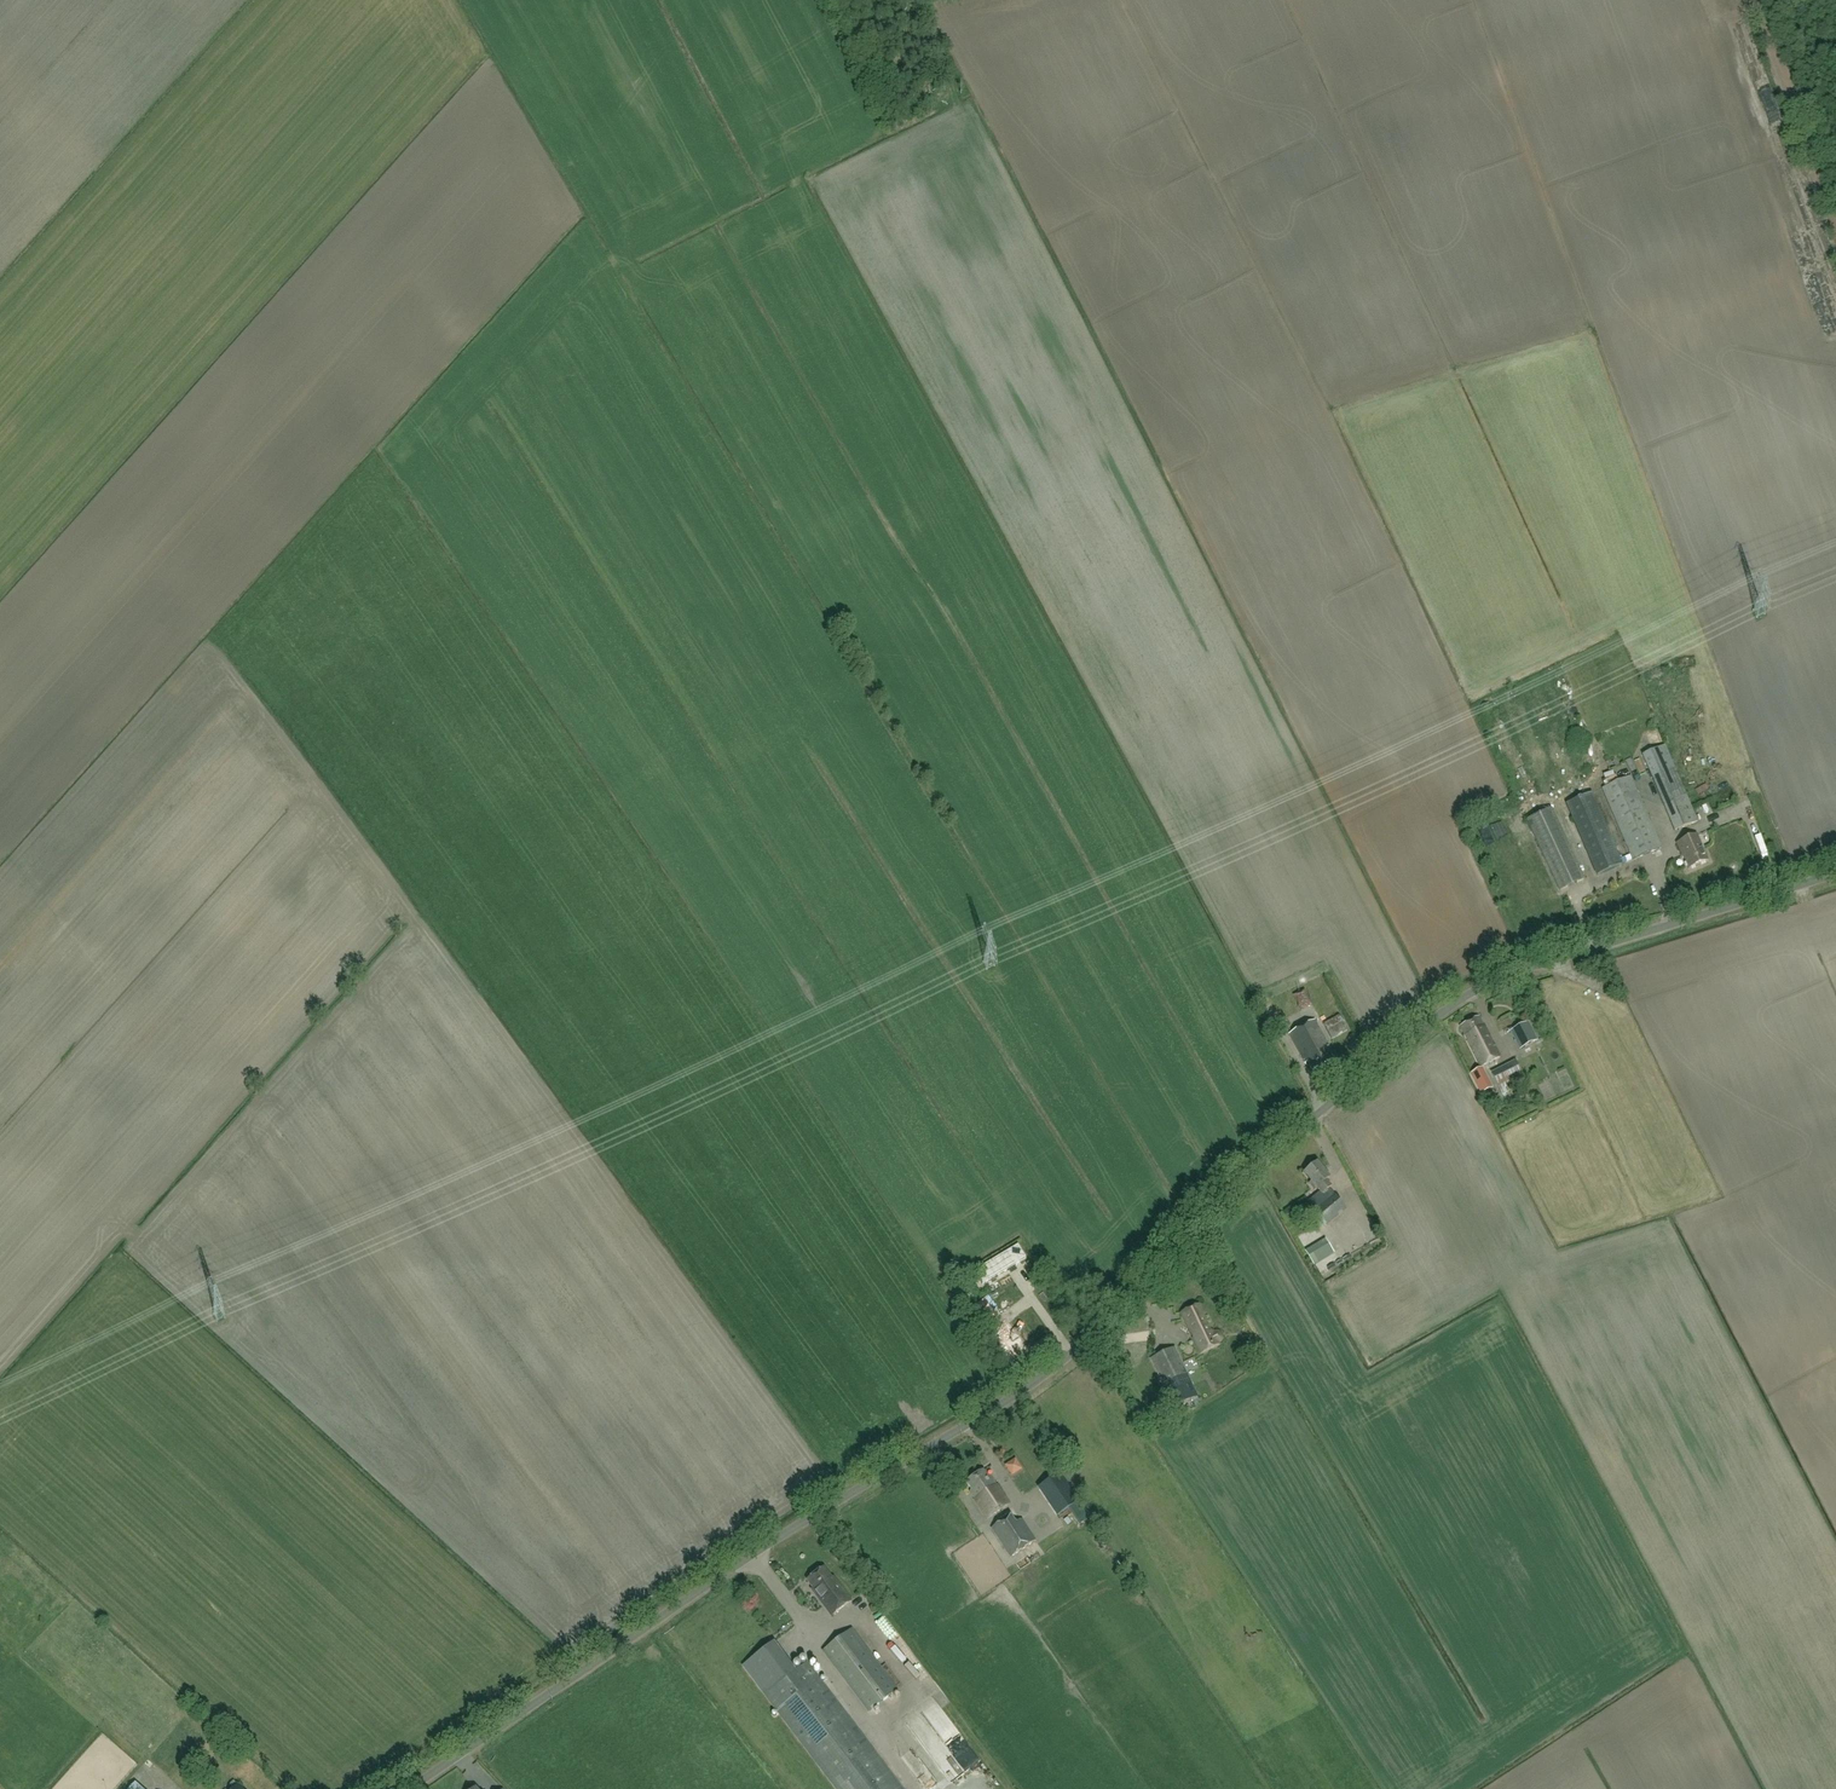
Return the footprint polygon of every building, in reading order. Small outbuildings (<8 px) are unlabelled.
[(1661,733),(1648,735),(1649,743),(1662,741),(1661,733)] [(1676,831),(1696,823),(1673,768),(1662,747),(1643,755),(1653,778),(1676,831)] [(1518,774),(1524,771),(1515,756),(1509,760),(1518,774)] [(1618,826),(1646,814),(1634,785),(1605,797),(1618,826)] [(1597,875),(1622,864),(1592,793),(1567,804),(1597,875)] [(1560,891),(1584,879),(1552,809),(1528,821),(1560,891)] [(1661,849),(1650,823),(1621,835),(1632,861),(1661,849)] [(1708,861),(1697,835),(1676,844),(1680,852),(1681,852),(1689,869),(1708,861)] [(1314,989),(1325,988),(1323,974),(1313,975),(1314,989)] [(1301,1011),(1311,1006),(1304,991),(1293,995),(1301,1011)] [(1292,998),(1283,1003),(1289,1014),(1298,1008),(1292,998)] [(1331,1040),(1347,1032),(1339,1017),(1323,1025),(1331,1040)] [(1480,1068),(1499,1058),(1489,1039),(1479,1017),(1460,1027),(1480,1068)] [(1312,1072),(1332,1061),(1326,1048),(1328,1047),(1314,1021),(1289,1035),(1304,1065),(1307,1063),(1312,1072)] [(1518,1050),(1535,1042),(1526,1024),(1509,1033),(1518,1050)] [(1501,1095),(1525,1083),(1515,1062),(1491,1074),(1501,1095)] [(1482,1094),(1493,1088),(1483,1069),(1472,1075),(1482,1094)] [(1486,1099),(1494,1095),(1492,1091),(1483,1095),(1486,1099)] [(1317,1164),(1305,1174),(1311,1182),(1309,1185),(1314,1191),(1317,1189),(1322,1195),(1323,1195),(1327,1200),(1314,1211),(1327,1226),(1345,1210),(1328,1190),(1331,1188),(1326,1182),(1330,1179),(1317,1164)] [(1326,1239),(1305,1252),(1315,1266),(1335,1254),(1326,1239)] [(1008,1326),(990,1338),(1009,1365),(1027,1352),(1022,1345),(1032,1338),(1033,1339),(1048,1328),(1021,1289),(1005,1300),(1028,1332),(1018,1339),(1008,1326)] [(1210,1332),(1198,1305),(1181,1314),(1200,1354),(1219,1345),(1218,1343),(1220,1343),(1223,1340),(1224,1336),(1221,1332),(1217,1330),(1213,1332),(1213,1333),(1212,1331),(1210,1332)] [(1167,1395),(1191,1384),(1175,1349),(1151,1360),(1167,1395)] [(1014,1472),(1024,1466),(1017,1455),(1007,1461),(1014,1472)] [(988,1478),(984,1471),(966,1483),(972,1491),(970,1493),(987,1519),(1009,1505),(991,1477),(988,1478)] [(1038,1489),(1057,1517),(1080,1502),(1061,1473),(1038,1489)] [(1015,1525),(1010,1517),(992,1529),(1011,1558),(1035,1542),(1022,1521),(1015,1525)] [(831,1579),(824,1569),(807,1582),(813,1589),(811,1590),(831,1617),(851,1602),(833,1577),(831,1579)] [(868,1712),(896,1691),(851,1630),(822,1652),(868,1712)] [(896,1640),(890,1645),(900,1658),(906,1653),(896,1640)] [(742,1667),(835,1788),(902,1788),(807,1663),(793,1674),(772,1645),(742,1667)] [(806,1653),(816,1667),(821,1663),(812,1649),(806,1653)] [(907,1653),(914,1663),(918,1660),(911,1650),(907,1653)] [(923,1705),(963,1762),(975,1754),(934,1697),(923,1705)] [(135,1771),(128,1776),(132,1782),(139,1778),(135,1771)]
